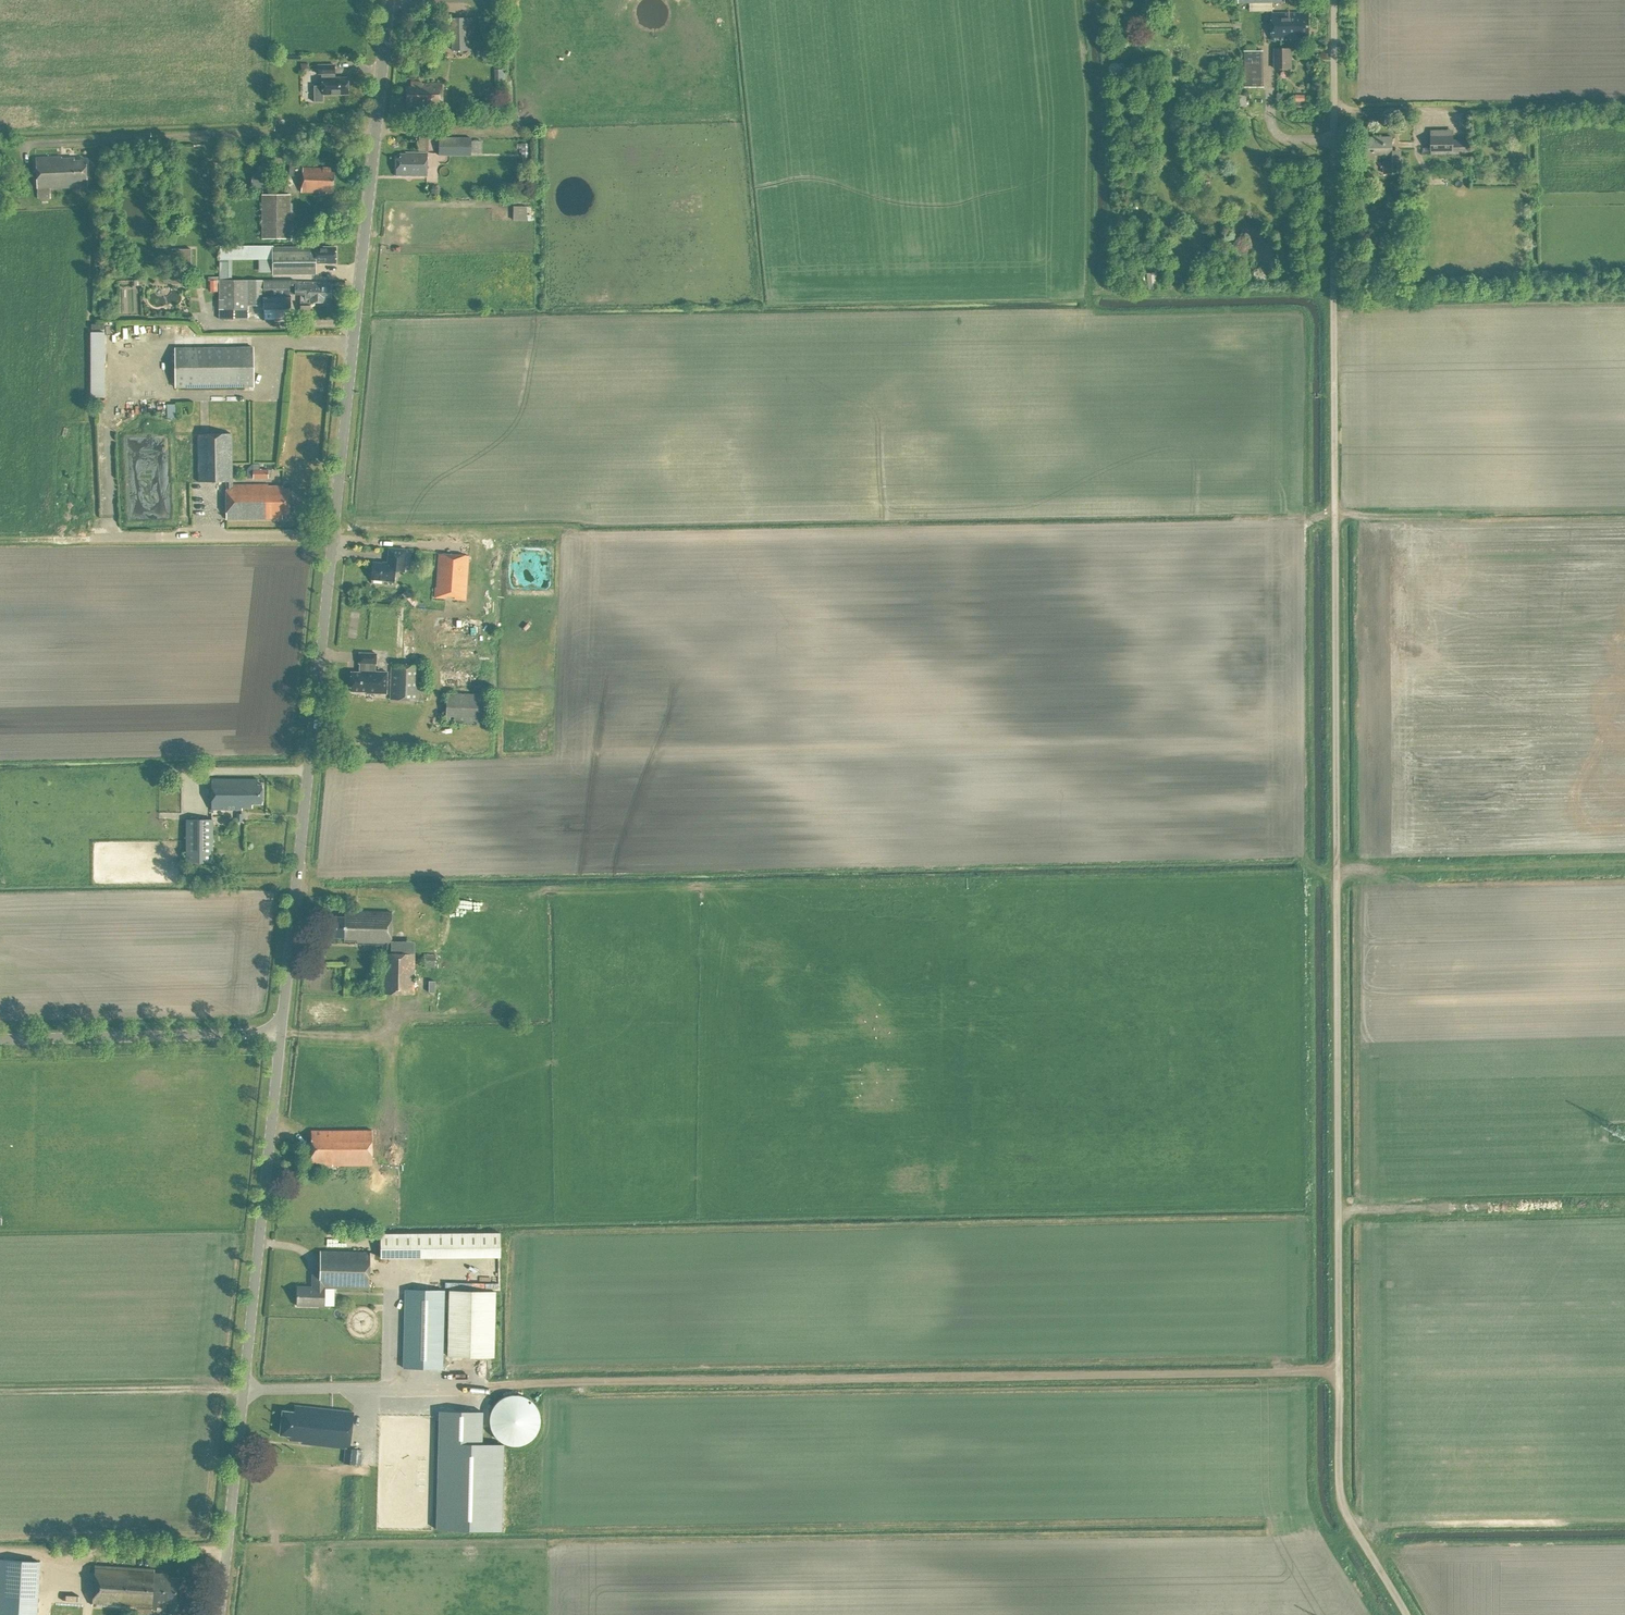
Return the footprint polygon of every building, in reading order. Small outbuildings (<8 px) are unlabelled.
[(1247,3),(1250,3),(1250,12),(1273,12),(1272,3),(1283,3),(1282,0),(1238,0),(1239,3),(1240,3),(1240,10),(1247,10),(1247,3)] [(1291,42),(1310,41),(1309,19),(1306,19),(1305,13),(1294,13),(1294,15),(1273,16),(1274,45),(1291,44),(1291,42)] [(472,18),(452,17),(452,50),(473,50),(472,18)] [(1277,71),(1293,71),(1293,51),(1277,51),(1277,71)] [(1247,88),(1265,87),(1265,63),(1246,63),(1247,88)] [(322,86),(314,86),(314,102),(323,102),(323,96),(348,96),(348,79),(348,77),(334,78),(334,75),(334,67),(334,65),(317,65),(318,67),(318,76),(322,76),(322,80),(322,86)] [(508,81),(507,67),(496,67),(497,81),(508,81)] [(422,85),(422,83),(411,83),(411,88),(406,89),(406,110),(420,110),(441,110),(441,85),(422,85)] [(1431,130),(1431,154),(1469,154),(1468,140),(1453,140),(1453,130),(1431,130)] [(433,148),(428,134),(418,138),(422,152),(433,148)] [(439,155),(471,156),(471,153),(471,141),(471,138),(439,137),(439,155)] [(1377,156),(1386,156),(1387,174),(1404,174),(1404,157),(1395,157),(1395,138),(1373,139),(1373,142),(1366,142),(1366,161),(1377,161),(1377,156)] [(471,141),(471,153),(481,153),(482,141),(471,141)] [(427,154),(405,153),(405,155),(399,155),(399,159),(395,159),(395,177),(426,177),(427,154)] [(62,159),(62,157),(36,158),(37,192),(31,192),(31,205),(38,205),(38,199),(51,198),(50,189),(88,187),(86,160),(74,161),(74,158),(62,159)] [(333,195),(333,174),(331,174),(331,168),(323,168),(323,169),(303,168),(302,194),(318,195),(318,193),(326,193),(326,195),(333,195)] [(252,171),(252,180),(251,187),(265,188),(265,180),(266,172),(252,171)] [(262,241),(290,240),(289,197),(261,197),(262,241)] [(513,207),(513,220),(526,220),(526,207),(513,207)] [(1399,240),(1394,241),(1395,257),(1398,257),(1402,257),(1402,240),(1399,240)] [(220,259),(220,280),(231,280),(231,261),(271,261),(271,276),(314,276),(314,264),(335,264),(335,249),(314,249),(272,249),(272,247),(220,247),(220,259)] [(172,268),(188,269),(191,269),(191,249),(172,249),(172,268)] [(1149,290),(1150,290),(1157,289),(1157,285),(1156,273),(1147,273),(1149,285),(1149,290)] [(208,277),(208,281),(210,281),(210,292),(217,292),(218,281),(219,281),(219,277),(208,277)] [(219,283),(219,319),(229,319),(248,319),(248,308),(248,306),(263,306),(263,310),(264,310),(290,310),(290,295),(300,295),(300,314),(310,314),(310,303),(332,303),(332,286),(332,282),(295,282),(295,280),(219,280),(219,283)] [(109,396),(109,331),(94,331),(94,396),(109,396)] [(253,347),(175,348),(175,388),(254,387),(253,347)] [(176,427),(176,405),(123,405),(123,428),(176,427)] [(270,487),(269,485),(232,485),(232,435),(196,435),(197,482),(225,482),(225,485),(225,521),(282,521),(282,517),(282,514),(289,514),(289,490),(279,490),(279,487),(270,487)] [(253,480),(269,480),(269,471),(253,471),(253,480)] [(406,551),(391,549),(389,565),(374,564),(372,580),(394,582),(395,572),(404,573),(406,551)] [(465,600),(468,556),(460,556),(459,564),(442,563),(440,589),(436,588),(435,598),(446,599),(446,596),(455,596),(454,599),(465,600)] [(407,590),(402,595),(407,600),(412,595),(407,590)] [(348,680),(348,684),(350,685),(350,686),(350,691),(350,692),(366,692),(367,692),(367,693),(367,694),(387,695),(387,685),(387,673),(376,672),(376,665),(377,665),(377,653),(358,653),(358,664),(360,664),(360,672),(351,672),(351,678),(350,678),(348,680)] [(391,666),(390,700),(426,701),(426,691),(426,674),(427,667),(391,666)] [(489,726),(490,698),(448,697),(447,725),(489,726)] [(211,809),(242,809),(252,809),(252,806),(261,806),(261,786),(257,786),(257,779),(212,779),(211,809)] [(190,868),(216,868),(216,824),(189,825),(190,868)] [(331,939),(346,940),(346,941),(357,941),(357,944),(360,944),(360,945),(383,945),(382,948),(384,948),(384,956),(382,956),(382,994),(415,995),(416,957),(391,956),(392,912),(346,911),(346,917),(332,917),(332,924),(332,930),(331,939)] [(437,966),(437,956),(425,955),(425,966),(437,966)] [(334,1169),(373,1167),(372,1132),(311,1134),(312,1164),(326,1163),(326,1166),(334,1166),(334,1169)] [(500,1232),(380,1233),(380,1258),(501,1258),(500,1232)] [(321,1251),(320,1251),(320,1275),(312,1275),(312,1287),(297,1286),(297,1306),(324,1306),(325,1288),(369,1289),(370,1252),(321,1251)] [(442,1369),(444,1290),(405,1290),(403,1368),(442,1369)] [(492,1357),(494,1291),(449,1290),(448,1356),(492,1357)] [(498,1398),(503,1444),(545,1439),(540,1393),(498,1398)] [(384,1410),(397,1410),(397,1395),(384,1395),(384,1410)] [(344,1463),(360,1465),(362,1450),(350,1449),(354,1412),(297,1406),(293,1412),(282,1411),(280,1435),(290,1436),(290,1440),(301,1441),(301,1443),(346,1448),(344,1463)] [(442,1414),(442,1533),(507,1533),(507,1446),(486,1446),(485,1414),(442,1414)] [(40,1591),(29,1564),(0,1575),(0,1576),(10,1603),(40,1591)] [(184,1578),(170,1577),(170,1574),(157,1573),(157,1570),(98,1566),(96,1606),(141,1609),(140,1614),(152,1614),(152,1610),(160,1611),(160,1607),(168,1608),(168,1604),(182,1605),(184,1578)]
